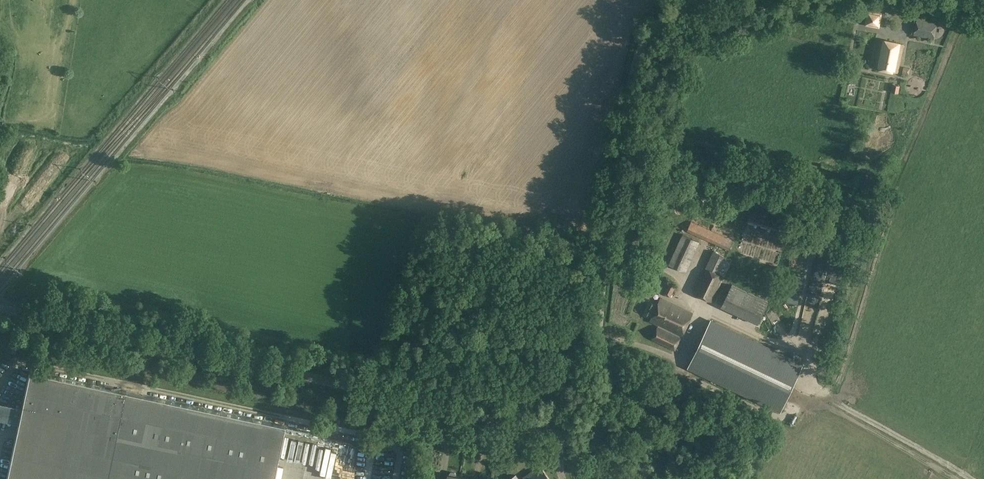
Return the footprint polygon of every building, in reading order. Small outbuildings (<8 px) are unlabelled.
[(869,22),(884,26),(887,11),(872,8),(869,22)] [(917,19),(914,34),(934,38),(937,22),(917,19)] [(899,72),(904,44),(879,39),(874,68),(899,72)] [(900,85),(891,83),(890,91),(899,93),(900,85)] [(748,222),(784,232),(786,223),(751,213),(748,222)] [(729,250),(731,246),(733,240),(691,221),(686,231),(729,250)] [(683,233),(677,246),(668,264),(686,272),(700,241),(683,233)] [(720,274),(725,277),(732,260),(713,251),(705,267),(710,269),(720,274)] [(705,267),(693,293),(712,302),(725,277),(720,274),(710,269),(705,267)] [(670,281),(667,286),(663,293),(670,297),(676,284),(670,281)] [(732,281),(720,303),(759,323),(770,301),(732,281)] [(651,294),(641,289),(637,296),(648,301),(651,294)] [(650,320),(681,335),(692,312),(661,298),(650,320)] [(711,320),(692,360),(689,366),(781,410),(803,364),(777,352),(749,339),(711,320)] [(651,340),(674,351),(681,337),(658,326),(651,340)] [(285,425),(30,371),(7,478),(273,478),(285,425)] [(525,478),(550,478),(542,468),(532,475),(530,472),(524,477),(524,478),(525,478)]
